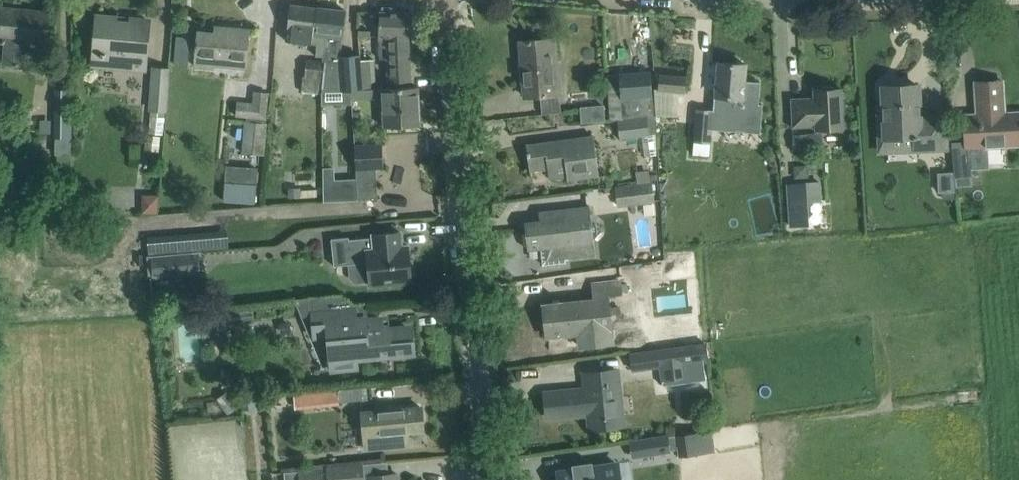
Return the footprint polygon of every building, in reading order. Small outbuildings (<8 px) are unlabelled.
[(313,43),(318,7),(290,4),(286,40),(313,43)] [(5,43),(3,63),(24,65),(26,38),(47,40),(50,11),(4,6),(2,18),(0,18),(0,43),(5,43)] [(346,10),(318,7),(313,43),(317,44),(316,55),(323,56),(322,60),(340,63),(340,56),(346,10)] [(98,15),(96,35),(93,68),(144,72),(147,40),(149,20),(129,18),(129,21),(118,20),(118,11),(117,11),(117,17),(98,15)] [(379,31),(379,37),(380,58),(387,58),(389,88),(411,87),(409,38),(410,12),(380,11),(379,31)] [(196,41),(195,45),(194,60),(209,61),(209,62),(246,66),(249,30),(215,27),(215,33),(198,32),(197,41),(196,41)] [(526,97),(541,95),(542,114),(546,114),(561,112),(555,37),(521,40),(526,97)] [(357,55),(340,56),(340,91),(358,89),(357,55)] [(307,59),(304,92),(321,92),(323,61),(307,59)] [(718,62),(717,82),(715,95),(727,96),(726,112),(741,113),(742,97),(743,97),(746,64),(718,62)] [(152,66),(151,134),(163,134),(163,66),(152,66)] [(608,74),(609,94),(611,118),(654,116),(651,71),(608,74)] [(685,91),(686,76),(660,74),(658,89),(685,91)] [(375,75),(362,76),(363,89),(376,88),(375,75)] [(952,142),(955,177),(970,176),(970,159),(968,159),(968,158),(967,159),(966,146),(1018,144),(1018,112),(999,113),(998,81),(976,82),(978,114),(965,115),(966,141),(952,142)] [(884,86),(884,104),(878,104),(880,151),(945,148),(945,137),(944,117),(919,118),(918,85),(884,86)] [(383,98),(384,127),(420,125),(418,89),(418,86),(411,87),(389,88),(376,88),(363,90),(352,90),(352,100),(383,98)] [(792,98),(793,118),(793,126),(815,125),(816,129),(844,128),(843,108),(842,88),(814,89),(814,97),(792,98)] [(58,89),(57,120),(40,120),(40,133),(54,133),(54,138),(55,138),(55,155),(70,155),(71,90),(58,89)] [(237,102),(236,117),(266,120),(268,93),(255,92),(254,104),(237,102)] [(585,122),(610,120),(609,103),(585,105),(585,122)] [(696,110),(692,155),(709,157),(713,112),(696,110)] [(654,117),(654,116),(611,118),(611,120),(618,119),(619,133),(608,134),(608,139),(648,136),(647,117),(654,117)] [(241,153),(264,155),(267,123),(245,121),(241,153)] [(807,133),(793,133),(794,149),(808,148),(807,133)] [(160,136),(145,135),(144,151),(159,152),(160,136)] [(594,135),(546,142),(526,144),(528,156),(529,156),(532,175),(533,175),(532,168),(548,166),(550,177),(567,175),(568,179),(599,175),(594,135)] [(320,136),(319,158),(330,159),(331,137),(320,136)] [(382,144),(355,145),(357,179),(357,183),(358,198),(377,197),(376,169),(384,168),(382,144)] [(798,165),(794,169),(794,177),(807,176),(806,164),(798,165)] [(257,168),(228,166),(227,182),(256,184),(257,168)] [(333,167),(323,168),(324,202),(358,200),(358,198),(357,183),(357,179),(334,180),(333,167)] [(953,172),(937,172),(938,192),(954,191),(953,177),(953,172)] [(655,201),(652,182),(604,189),(605,195),(617,193),(619,206),(655,201)] [(805,183),(788,184),(791,227),(808,226),(807,202),(821,201),(820,182),(805,183)] [(565,221),(525,225),(528,249),(541,248),(542,265),(566,262),(565,257),(595,254),(594,238),(597,234),(596,220),(591,218),(590,206),(564,209),(565,221)] [(403,256),(400,231),(373,234),(373,237),(349,239),(349,237),(331,238),(333,265),(349,263),(349,276),(355,279),(367,279),(368,285),(392,282),(392,278),(411,276),(409,256),(403,256)] [(197,254),(154,257),(156,275),(199,271),(197,254)] [(620,279),(613,280),(593,282),(595,299),(559,303),(559,301),(559,299),(553,299),(553,301),(554,301),(554,304),(543,305),(547,337),(579,333),(580,346),(613,342),(611,329),(612,329),(608,295),(621,293),(620,279)] [(347,298),(340,295),(295,299),(310,337),(313,337),(313,338),(327,336),(329,369),(355,367),(355,361),(375,355),(411,352),(411,341),(414,339),(409,328),(385,330),(380,317),(365,318),(364,304),(359,304),(358,304),(354,304),(347,298)] [(252,308),(210,312),(212,325),(253,321),(252,308)] [(705,342),(630,352),(632,371),(659,367),(687,363),(708,361),(705,342)] [(616,370),(605,371),(585,373),(587,393),(565,396),(564,391),(545,393),(547,417),(589,413),(591,428),(622,424),(616,370)] [(340,402),(363,400),(362,387),(294,393),(296,409),(340,404),(340,402)] [(228,391),(217,400),(229,415),(240,407),(228,391)] [(421,406),(363,412),(366,449),(408,445),(406,432),(423,430),(421,406)] [(716,452),(712,430),(675,435),(676,449),(678,449),(679,457),(716,452)] [(676,449),(675,435),(629,442),(632,457),(672,451),(671,450),(676,449)] [(578,468),(559,471),(560,479),(619,479),(616,462),(578,468)] [(299,471),(284,472),(285,479),(364,479),(362,465),(299,471)]
